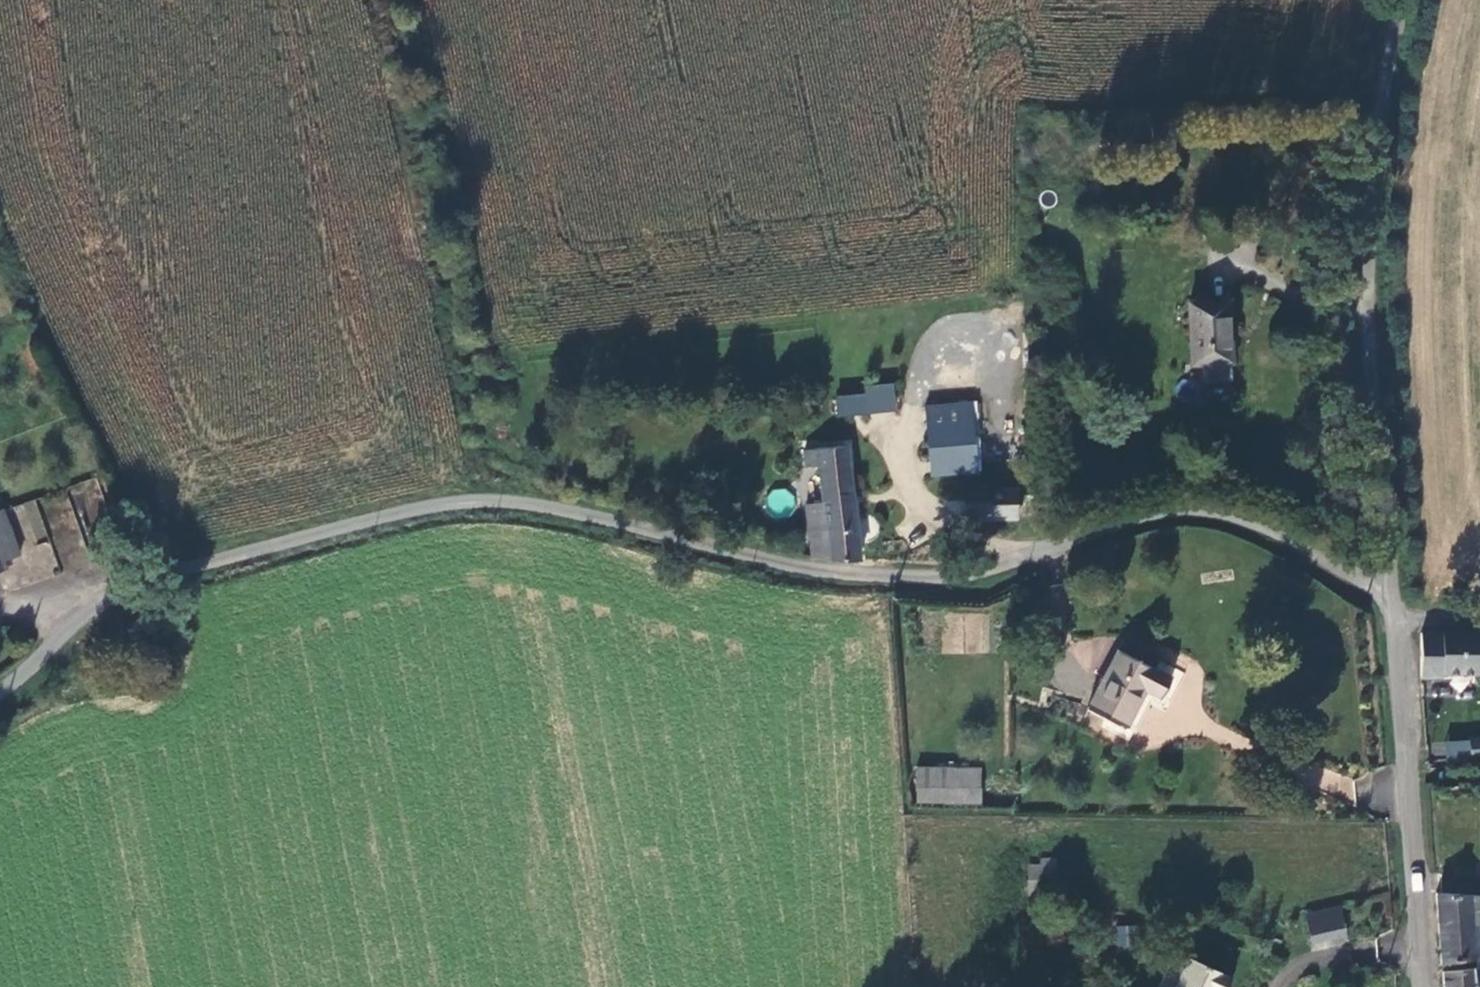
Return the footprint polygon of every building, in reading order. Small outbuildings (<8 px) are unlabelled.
[(1236,303),(1192,303),(1192,366),(1227,366),(1227,341),(1233,341),(1236,303)] [(881,392),(843,396),(846,428),(886,423),(881,392)] [(930,408),(930,423),(976,421),(975,406),(930,408)] [(976,421),(930,423),(932,476),(977,475),(976,421)] [(856,519),(845,449),(798,452),(798,469),(821,468),(826,514),(808,515),(810,531),(856,532),(856,519)] [(1015,492),(969,492),(969,519),(1015,518),(1015,492)] [(25,541),(45,535),(35,500),(15,506),(25,541)] [(860,559),(856,532),(810,531),(813,556),(860,559)] [(1467,634),(1412,634),(1412,657),(1414,679),(1435,678),(1435,670),(1479,669),(1479,634),(1467,634)] [(1114,654),(1089,711),(1128,727),(1144,690),(1164,698),(1172,680),(1114,654)] [(1463,734),(1463,755),(1479,755),(1479,734),(1463,734)] [(979,768),(916,770),(917,805),(980,803),(979,768)] [(1319,788),(1350,798),(1355,783),(1324,772),(1319,788)] [(1056,890),(1055,860),(1026,860),(1027,891),(1056,890)] [(1432,892),(1435,926),(1479,925),(1479,891),(1432,892)] [(1338,907),(1305,915),(1309,936),(1343,927),(1338,907)] [(1135,925),(1116,926),(1116,947),(1135,947),(1135,925)] [(1435,926),(1438,962),(1473,960),(1473,968),(1479,968),(1479,925),(1435,926)] [(1232,978),(1189,959),(1184,969),(1171,963),(1160,986),(1229,986),(1232,978)] [(1473,968),(1440,970),(1440,986),(1479,986),(1479,968),(1473,968)]
